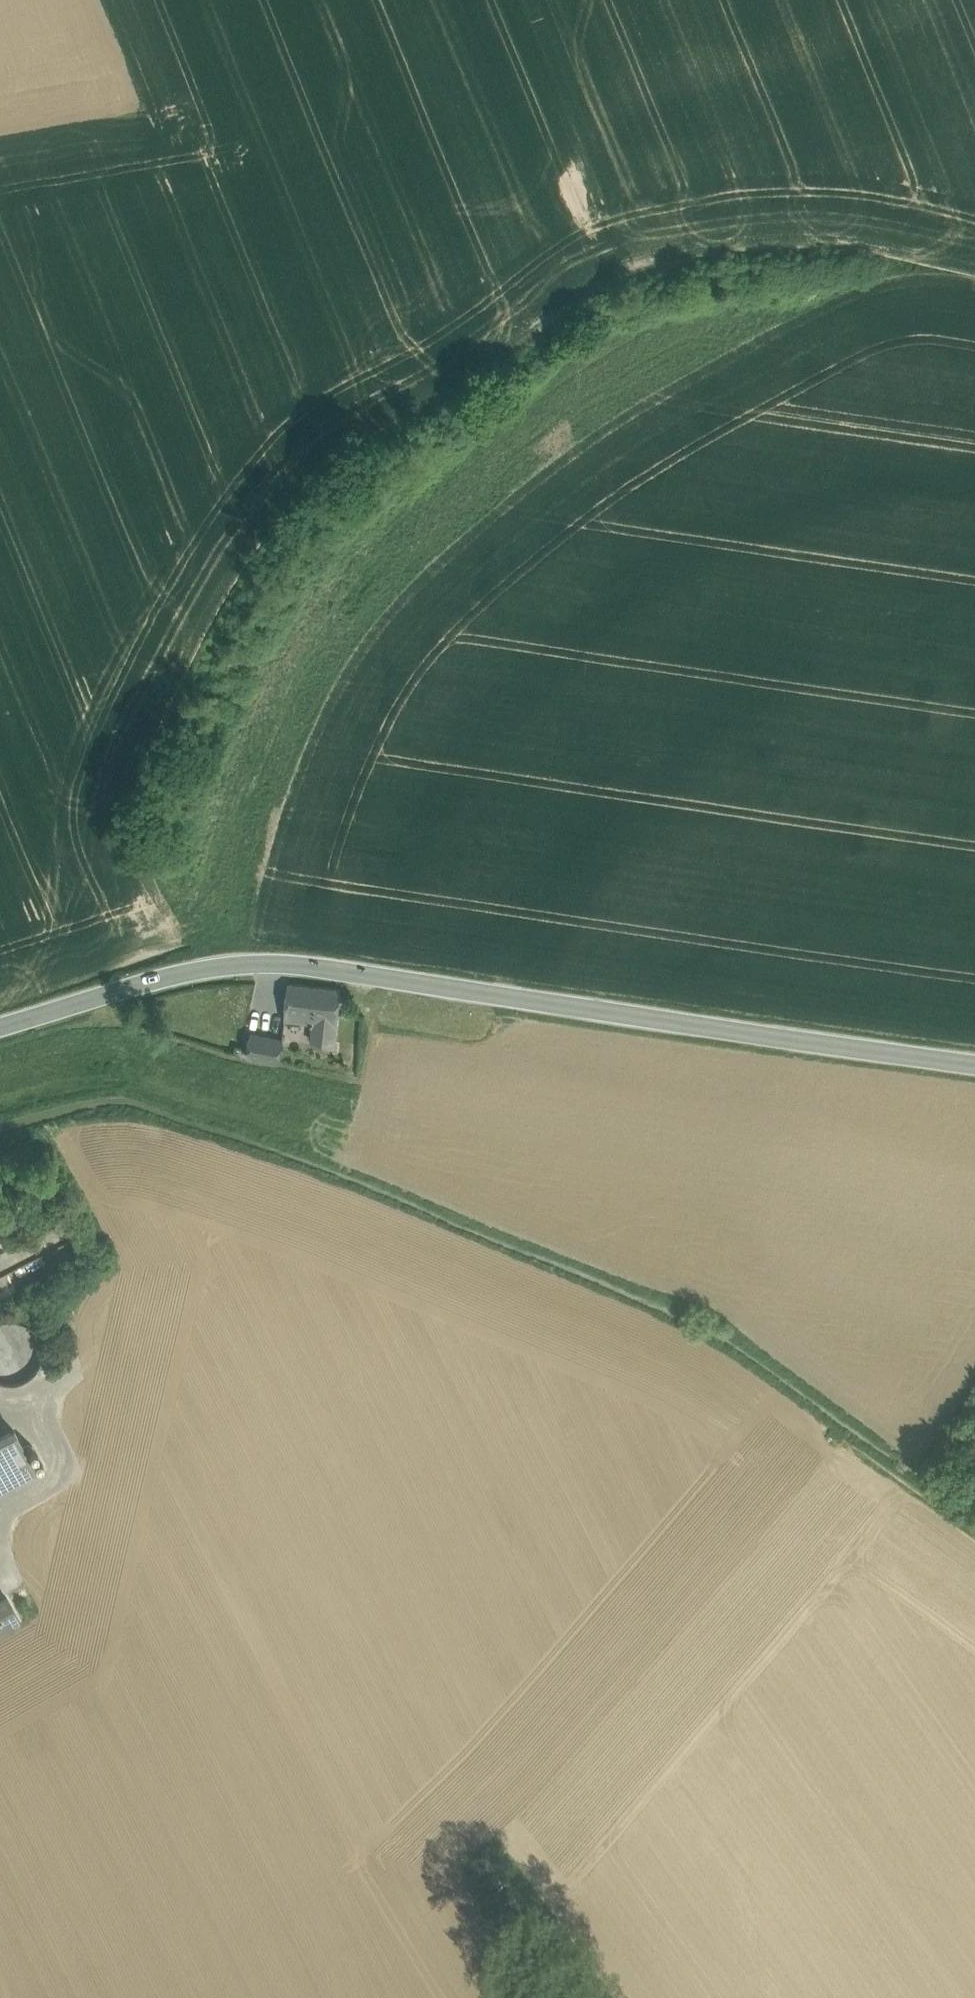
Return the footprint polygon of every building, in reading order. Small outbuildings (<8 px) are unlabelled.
[(341,988),(289,982),(285,1018),(313,1021),(312,1040),(335,1042),(337,1023),(341,988)] [(283,1038),(251,1032),(247,1055),(278,1062),(283,1038)] [(42,1351),(40,1339),(33,1329),(22,1322),(10,1320),(0,1322),(0,1382),(10,1384),(23,1381),(33,1374),(40,1364),(42,1351)] [(35,1470),(13,1430),(0,1437),(0,1489),(35,1470)] [(19,1620),(6,1597),(0,1600),(0,1630),(19,1620)]
